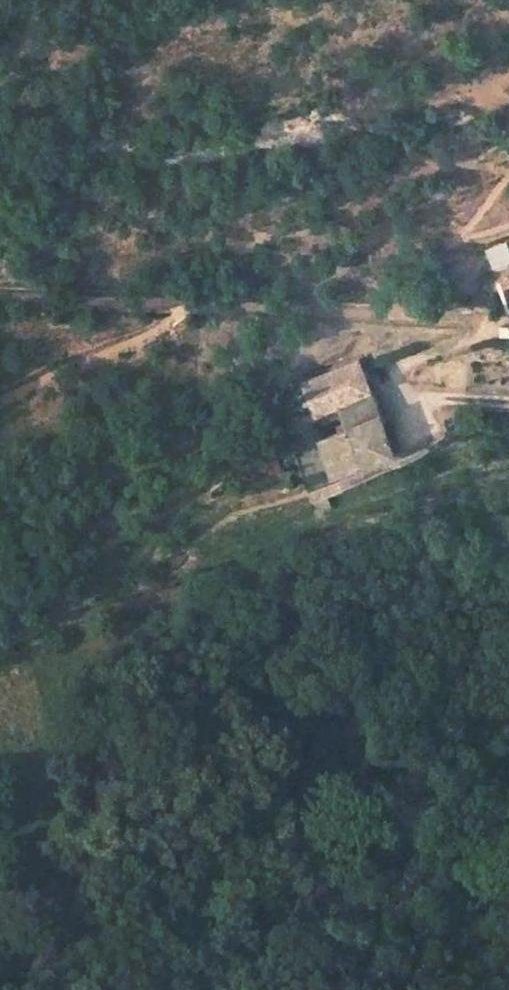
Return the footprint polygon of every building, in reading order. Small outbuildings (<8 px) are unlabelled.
[(496,270),(508,264),(508,241),(487,250),(496,270)] [(357,362),(303,384),(316,414),(337,405),(345,425),(377,413),(371,396),(361,372),(357,362)] [(274,389),(251,396),(254,405),(277,399),(274,389)] [(308,396),(284,405),(292,423),(316,414),(308,396)] [(318,442),(333,476),(393,452),(377,413),(345,425),(337,428),(339,434),(318,442)] [(226,464),(222,456),(208,461),(211,469),(226,464)] [(327,461),(300,471),(307,487),(333,476),(327,461)] [(213,474),(228,468),(226,464),(211,469),(213,474)] [(326,497),(313,503),(318,514),(331,508),(326,497)]
